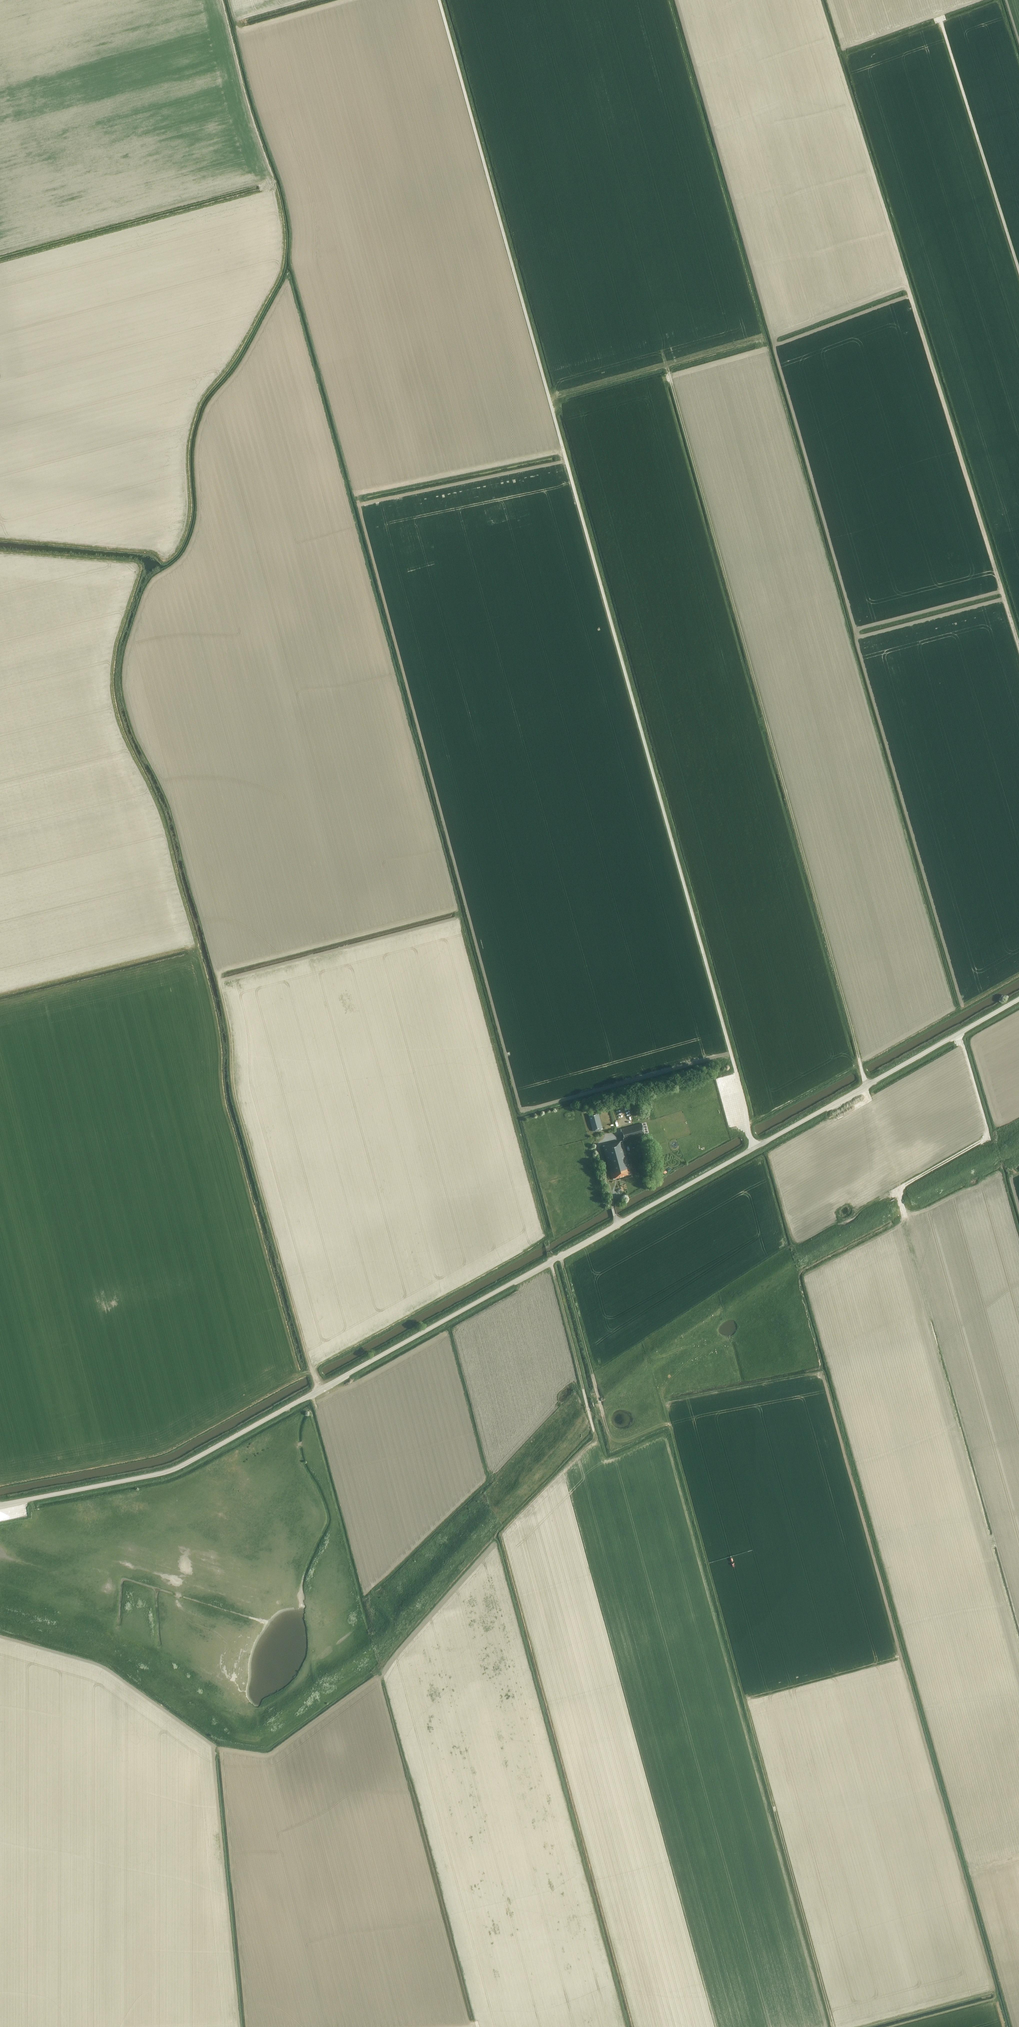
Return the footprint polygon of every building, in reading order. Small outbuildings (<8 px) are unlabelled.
[(598,1112),(588,1115),(593,1131),(594,1131),(602,1128),(601,1124),(598,1112)] [(645,1134),(642,1123),(621,1129),(624,1140),(645,1134)] [(629,1165),(623,1141),(603,1146),(612,1179),(630,1174),(627,1165),(629,1165)]
